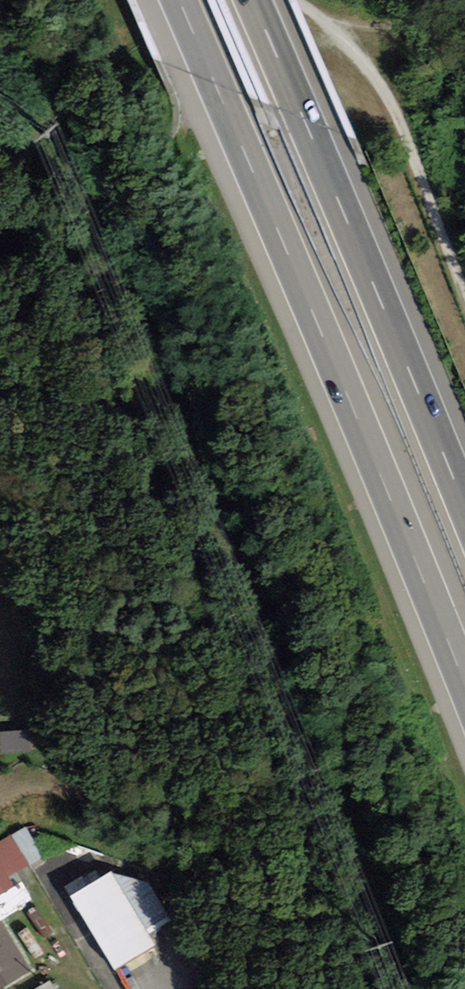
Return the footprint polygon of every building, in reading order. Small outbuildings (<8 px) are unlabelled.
[(0,730),(0,733),(2,753),(32,751),(30,728),(0,730)] [(0,847),(0,894),(38,872),(17,837),(0,847)] [(102,874),(66,895),(111,968),(147,946),(102,874)]
